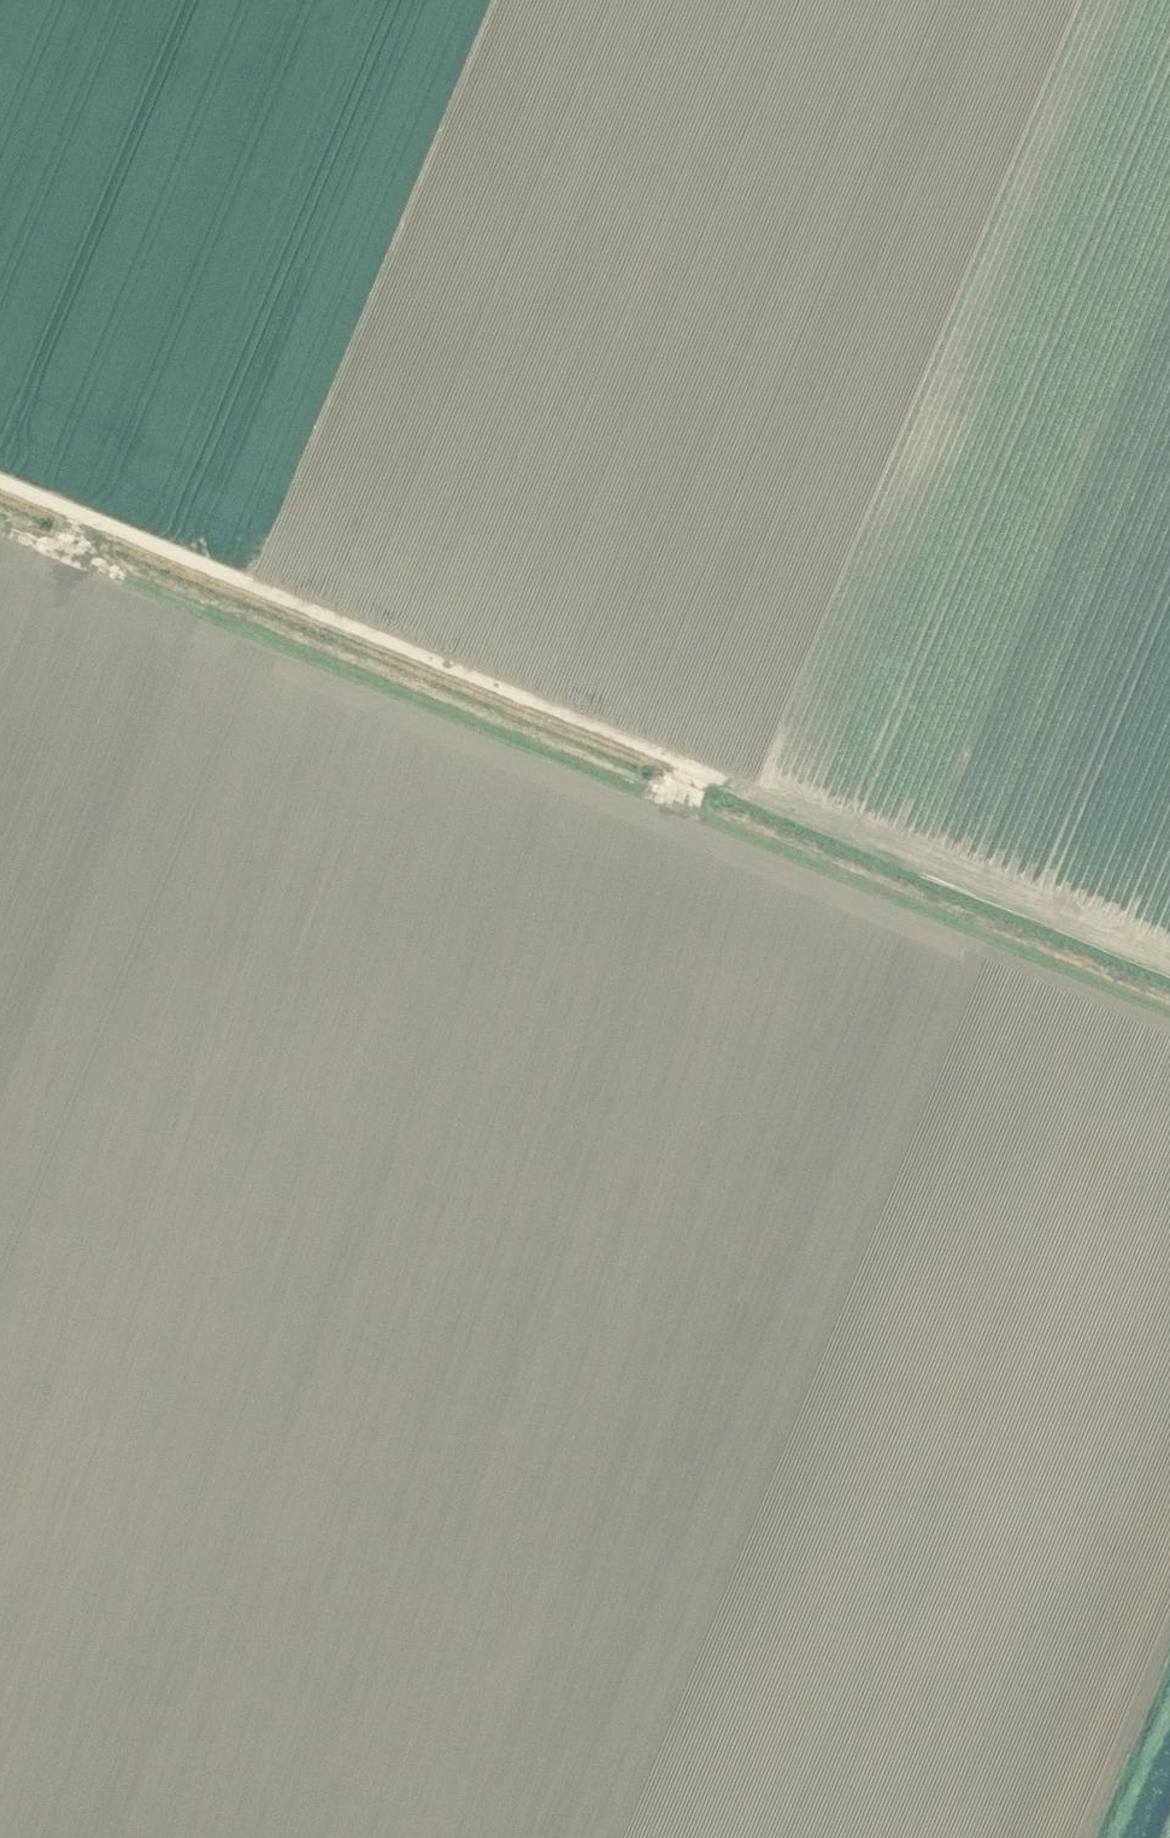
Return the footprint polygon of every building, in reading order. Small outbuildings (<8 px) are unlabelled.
[(674,787),(687,791),(693,772),(679,768),(674,787)] [(1035,906),(1031,918),(1052,925),(1057,914),(1035,906)]
